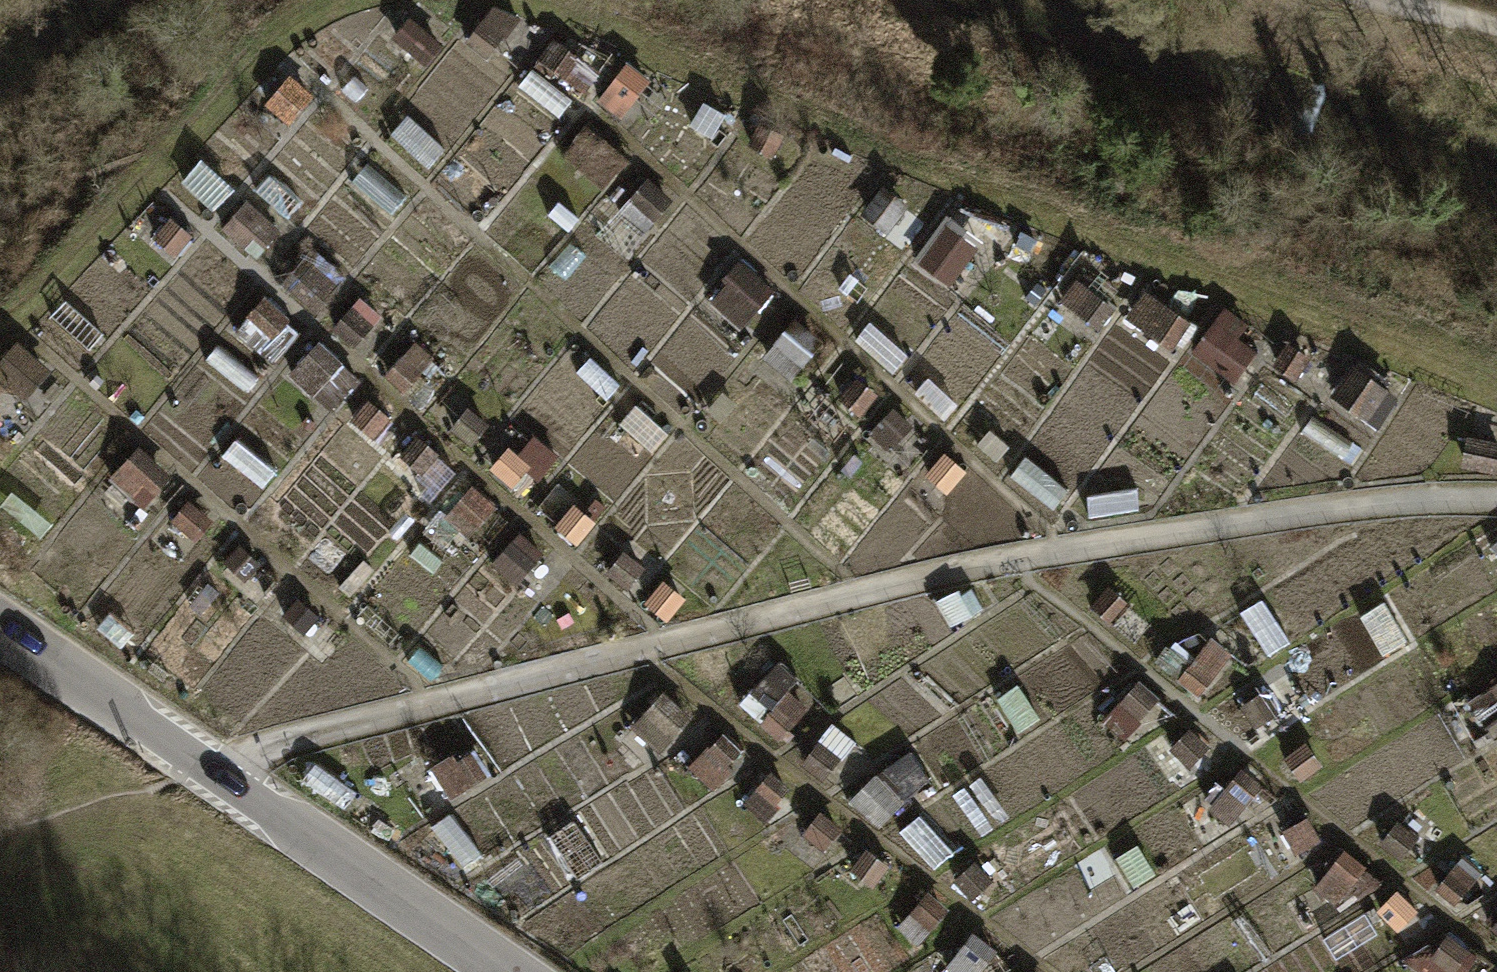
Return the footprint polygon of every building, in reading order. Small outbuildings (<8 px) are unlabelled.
[(462,36),(437,14),(408,47),(432,69),(462,36)] [(353,40),(331,20),(300,55),(322,74),(353,40)] [(292,72),(275,91),(309,121),(326,102),(292,72)] [(375,152),(337,119),(320,138),(358,172),(375,152)] [(458,154),(424,123),(411,138),(446,169),(458,154)] [(636,165),(599,132),(579,154),(617,187),(636,165)] [(424,199),(386,164),(373,178),(412,212),(424,199)] [(685,204),(661,183),(621,227),(645,249),(685,204)] [(925,208),(904,189),(877,219),(898,238),(925,208)] [(290,241),(256,211),(234,236),(268,266),(290,241)] [(906,266),(868,233),(850,254),(887,287),(906,266)] [(985,262),(957,237),(927,271),(955,295),(985,262)] [(352,289),(322,262),(302,284),(333,311),(352,289)] [(786,308),(742,268),(714,300),(758,339),(786,308)] [(1090,337),(1110,312),(1079,288),(1059,314),(1090,337)] [(1195,327),(1148,296),(1125,329),(1172,361),(1195,327)] [(306,338),(270,306),(242,336),(279,369),(306,338)] [(390,326),(368,307),(337,341),(359,360),(390,326)] [(1199,348),(1238,373),(1255,347),(1216,322),(1199,348)] [(839,347),(813,324),(782,359),(807,382),(839,347)] [(1315,358),(1296,344),(1280,366),(1299,380),(1315,358)] [(0,367),(0,368),(33,396),(52,373),(18,345),(0,367)] [(449,368),(426,348),(397,381),(419,401),(449,368)] [(351,372),(328,352),(299,385),(322,405),(351,372)] [(268,388),(230,355),(218,368),(256,402),(268,388)] [(1139,407),(1094,374),(1079,394),(1124,427),(1139,407)] [(366,398),(348,421),(376,443),(394,419),(366,398)] [(918,435),(896,415),(864,451),(886,470),(918,435)] [(495,432),(476,416),(458,436),(477,452),(495,432)] [(554,462),(523,434),(493,468),(524,496),(554,462)] [(1473,438),(1468,471),(1496,475),(1496,441),(1473,438)] [(448,464),(423,442),(393,475),(418,497),(448,464)] [(274,475),(238,443),(225,457),(261,490),(274,475)] [(175,483),(139,451),(112,482),(148,514),(175,483)] [(978,478),(959,463),(946,480),(965,495),(978,478)] [(506,516),(480,493),(450,526),(476,550),(506,516)] [(52,527),(12,497),(3,509),(43,539),(52,527)] [(188,504),(172,524),(194,542),(210,522),(188,504)] [(556,552),(534,532),(502,568),(525,588),(556,552)] [(238,548),(224,564),(245,583),(259,566),(238,548)] [(633,590),(648,572),(627,554),(611,571),(633,590)] [(998,600),(989,586),(971,597),(980,611),(998,600)] [(318,617),(297,599),(282,617),(303,635),(318,617)] [(1239,660),(1210,638),(1185,670),(1214,692),(1239,660)] [(822,706),(782,670),(748,708),(788,744),(822,706)] [(1472,692),(1490,723),(1496,719),(1496,679),(1472,692)] [(1298,683),(1252,709),(1265,733),(1311,708),(1298,683)] [(1162,701),(1144,687),(1119,720),(1136,734),(1162,701)] [(690,716),(661,690),(629,727),(659,753),(690,716)] [(1212,753),(1186,733),(1167,758),(1193,778),(1212,753)] [(857,755),(837,737),(811,767),(830,784),(857,755)] [(746,756),(725,738),(694,774),(714,792),(746,756)] [(486,771),(474,752),(437,774),(448,794),(486,771)] [(905,755),(859,806),(884,828),(930,777),(905,755)] [(1271,784),(1250,768),(1215,811),(1236,828),(1271,784)] [(549,820),(519,772),(503,782),(534,830),(549,820)] [(790,792),(770,775),(742,808),(762,825),(790,792)] [(518,838),(477,800),(460,818),(501,856),(518,838)] [(842,829),(820,812),(801,835),(823,852),(842,829)] [(1326,834),(1297,812),(1282,831),(1311,854),(1326,834)] [(603,862),(573,818),(548,836),(577,879),(603,862)] [(1427,834),(1408,819),(1385,849),(1403,864),(1427,834)] [(1374,869),(1346,847),(1319,882),(1347,903),(1374,869)] [(1491,868),(1468,851),(1440,888),(1462,905),(1491,868)] [(867,853),(853,874),(874,889),(889,868),(867,853)] [(1210,861),(1182,877),(1205,918),(1233,902),(1210,861)] [(952,919),(929,899),(902,929),(924,949),(952,919)] [(1431,920),(1408,902),(1391,923),(1414,942),(1431,920)] [(975,937),(944,971),(992,971),(1002,961),(975,937)] [(1453,939),(1432,966),(1439,971),(1457,971),(1471,953),(1453,939)] [(1200,945),(1178,958),(1185,971),(1215,971),(1200,945)]
